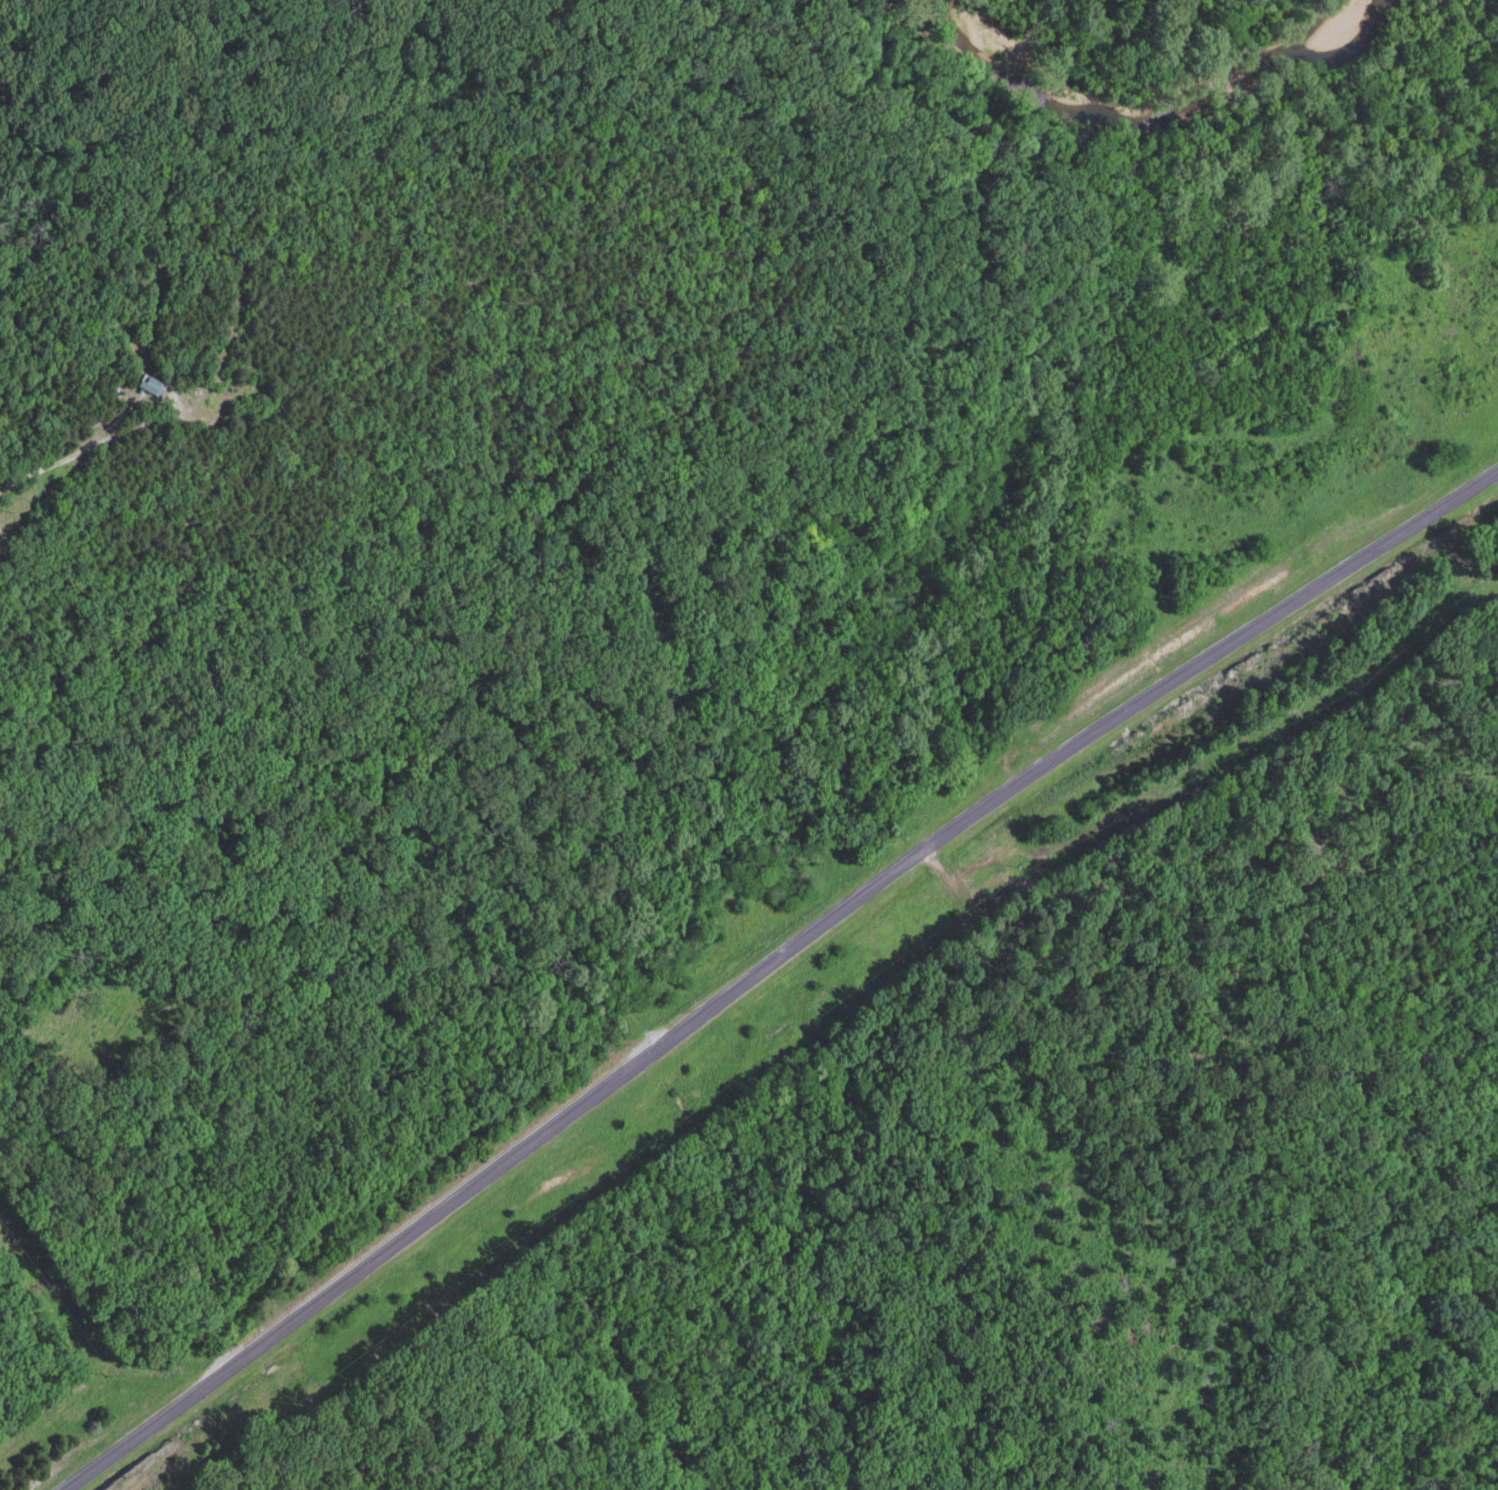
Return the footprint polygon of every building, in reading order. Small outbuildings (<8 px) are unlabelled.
[(142,387),(162,400),(170,387),(150,375),(142,387)]
